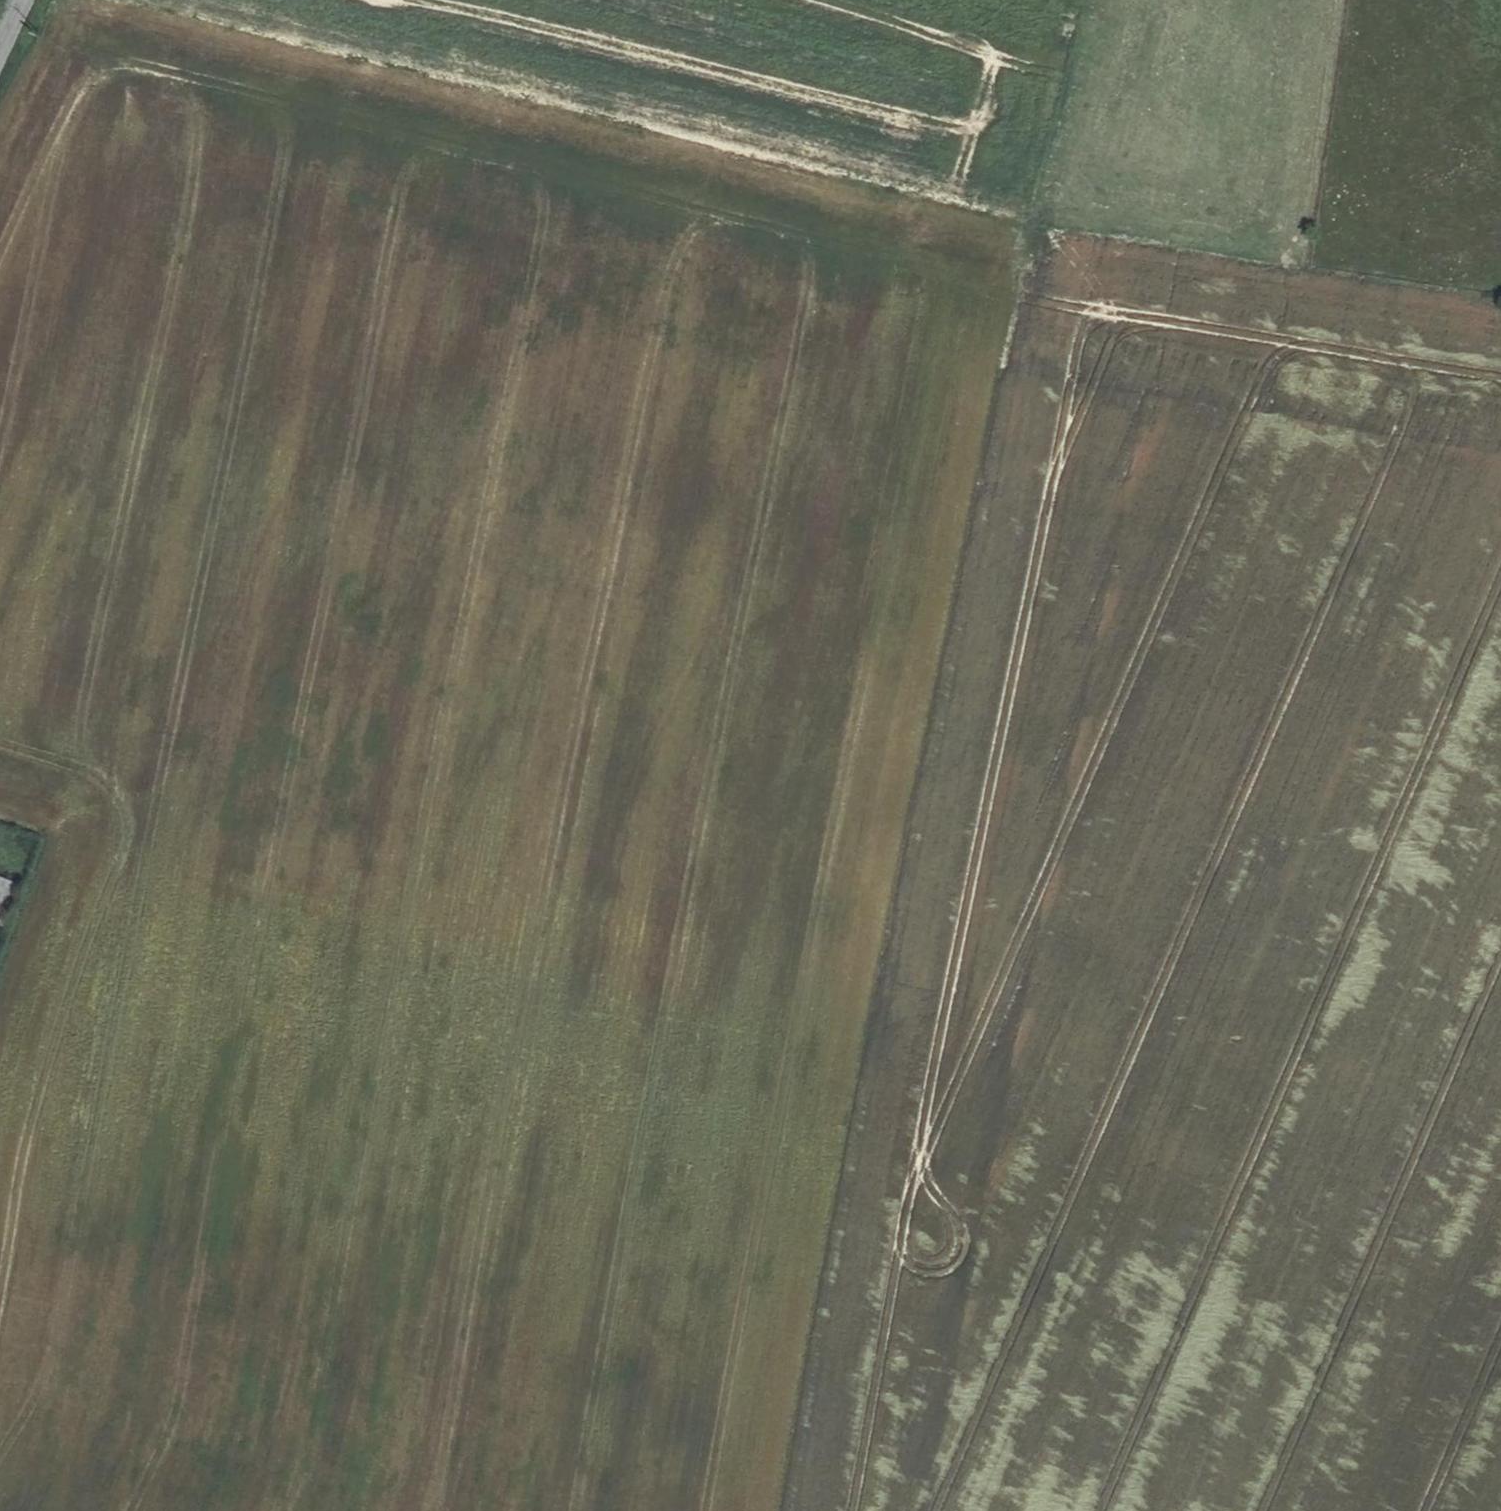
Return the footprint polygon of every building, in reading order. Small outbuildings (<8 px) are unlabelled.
[(3,920),(16,878),(0,873),(0,919),(3,920)]
